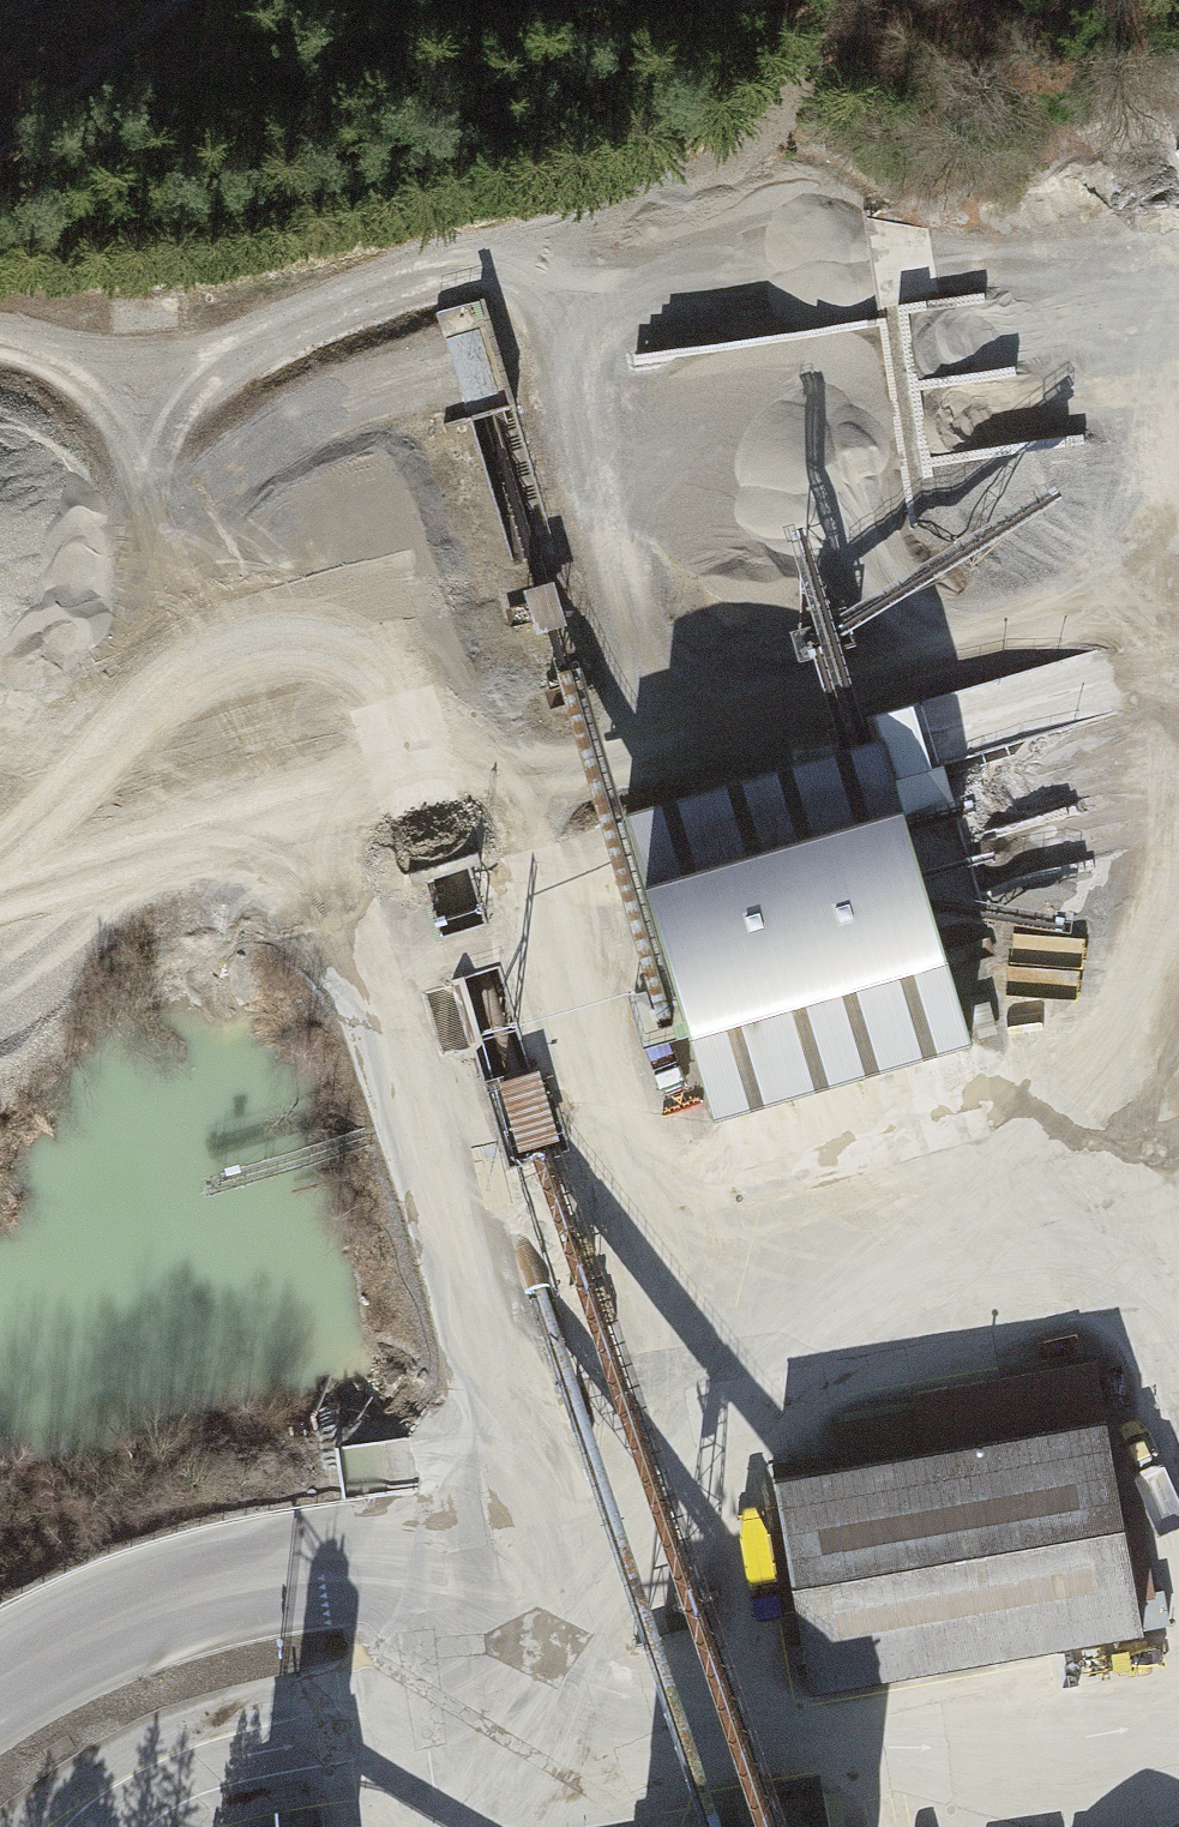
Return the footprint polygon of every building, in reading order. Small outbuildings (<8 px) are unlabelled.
[(630,816),(713,1117),(973,1045),(889,744),(630,816)] [(774,1482),(811,1700),(1158,1641),(1109,1356),(918,1388),(922,1409),(836,1424),(844,1471),(774,1482)]
